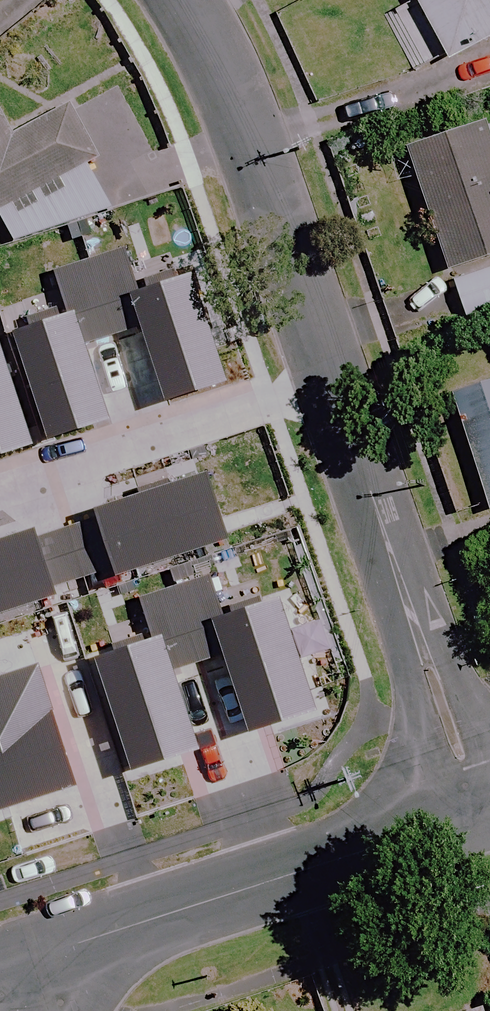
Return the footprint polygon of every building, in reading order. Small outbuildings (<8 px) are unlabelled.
[(448,61),(489,38),(489,0),(415,0),(448,61)] [(0,113),(0,220),(10,247),(113,207),(73,106),(7,132),(0,113)] [(480,126),(405,151),(460,314),(489,304),(489,154),(480,126)] [(446,396),(456,426),(486,512),(489,511),(489,380),(446,396)] [(21,525),(40,519),(27,476),(8,481),(0,455),(0,586),(35,575),(21,525)] [(315,667),(277,549),(270,551),(225,566),(222,556),(138,583),(155,634),(179,626),(211,722),(265,705),(259,685),(315,667)]
